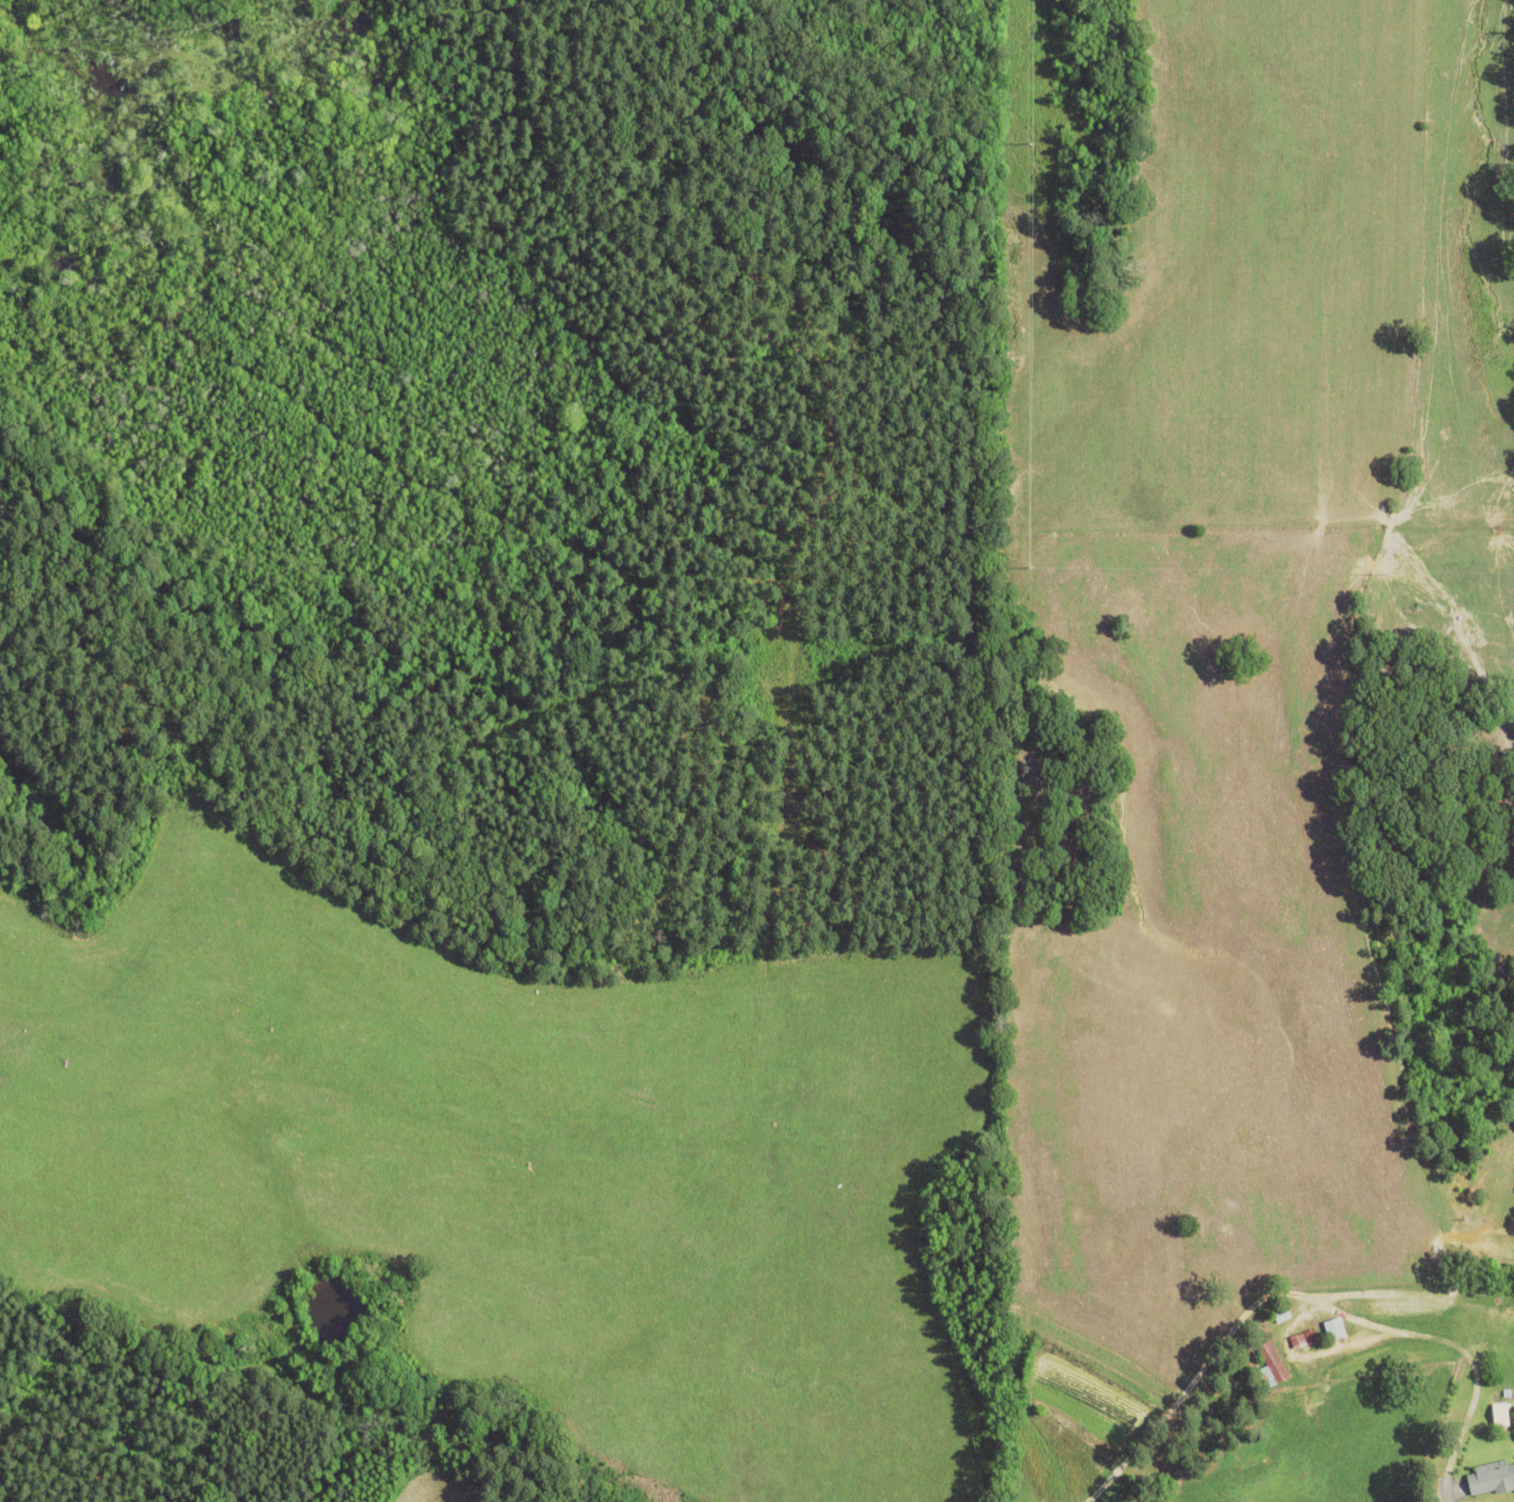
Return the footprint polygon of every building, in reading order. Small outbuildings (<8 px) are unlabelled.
[(1327,1341),(1344,1335),(1337,1316),(1321,1322),(1327,1341)] [(1255,1371),(1264,1388),(1287,1377),(1265,1334),(1252,1340),(1265,1366),(1255,1371)] [(1310,1334),(1296,1337),(1297,1343),(1311,1340),(1310,1334)] [(1490,1403),(1490,1425),(1506,1425),(1506,1403),(1490,1403)] [(1473,1472),(1464,1474),(1468,1495),(1513,1486),(1513,1459),(1472,1466),(1473,1472)]
